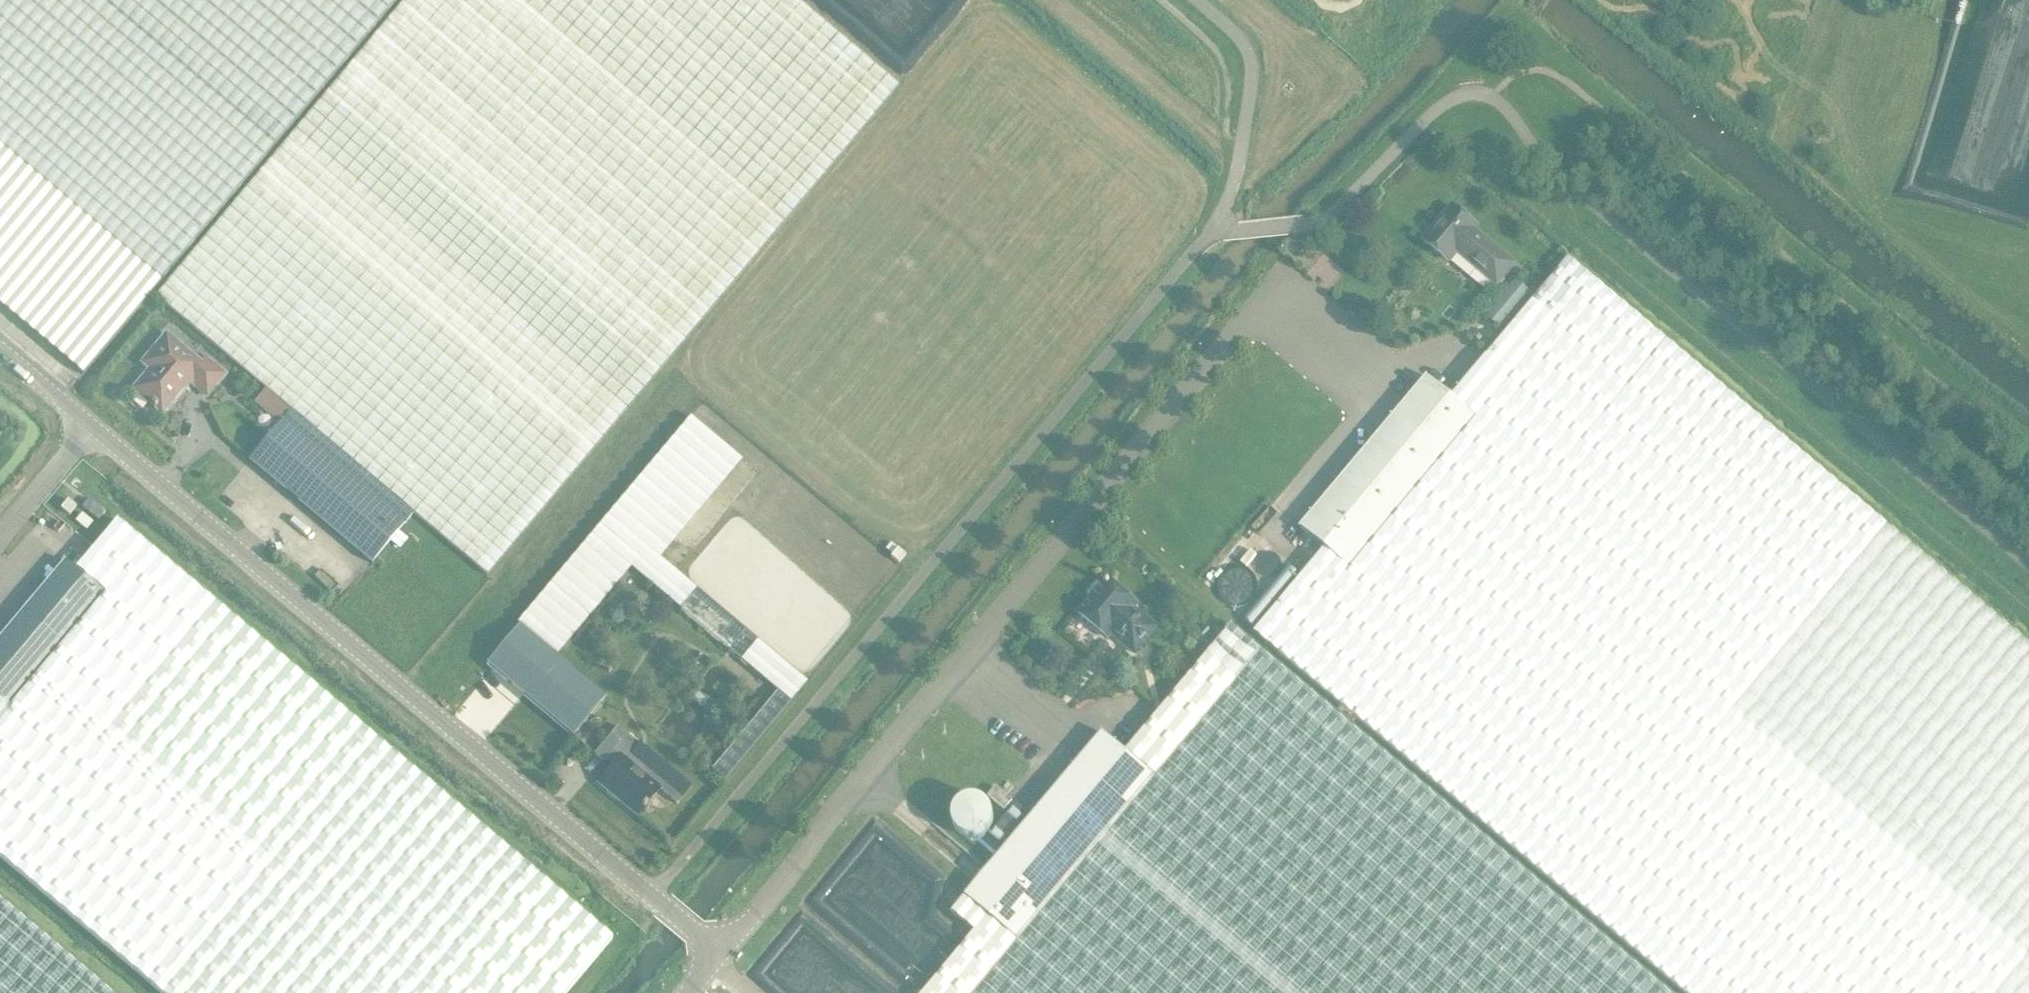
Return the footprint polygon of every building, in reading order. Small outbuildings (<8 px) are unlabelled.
[(397,0),(0,0),(0,305),(83,375),(160,283),(397,0)] [(290,413),(412,517),(414,515),(487,576),(899,85),(798,0),(405,0),(403,3),(156,297),(291,411),(290,413)] [(556,657),(620,580),(630,568),(777,692),(711,769),(725,781),(1087,349),(854,153),(482,594),(520,625),(522,628),(556,657)] [(1422,243),(1446,263),(1455,253),(1463,260),(1470,260),(1486,273),(1488,280),(1495,287),(1512,266),(1472,232),(1475,229),(1451,209),(1422,243)] [(1450,400),(1477,423),(1352,573),(1324,550),(1253,634),(1681,992),(2028,992),(2028,649),(1566,261),(1450,400)] [(1515,279),(1486,316),(1501,329),(1531,292),(1515,279)] [(209,397),(225,378),(205,361),(201,366),(168,338),(145,366),(152,371),(135,391),(162,414),(190,381),(209,397)] [(1324,550),(1352,573),(1477,423),(1450,400),(1425,379),(1299,529),(1324,550)] [(264,390),(254,403),(278,423),(289,411),(264,390)] [(371,565),(412,517),(290,413),(249,463),(371,565)] [(98,521),(105,513),(89,500),(83,507),(98,521)] [(159,992),(567,992),(611,940),(115,522),(74,571),(106,598),(13,709),(0,698),(0,859),(159,992)] [(1245,527),(1223,555),(1235,565),(1258,537),(1245,527)] [(74,571),(65,563),(0,640),(0,698),(13,709),(106,598),(74,571)] [(1137,606),(1106,580),(1101,586),(1096,585),(1087,595),(1089,600),(1077,614),(1108,640),(1112,635),(1123,643),(1122,645),(1134,655),(1156,629),(1133,610),(1137,606)] [(605,698),(556,657),(522,628),(520,625),(486,665),(572,738),(605,698)] [(1124,753),(1157,780),(1019,944),(964,898),(951,913),(974,932),(923,992),(1665,992),(1230,628),(1124,753)] [(696,690),(692,695),(711,712),(716,707),(696,690)] [(637,815),(658,790),(676,805),(690,788),(616,727),(594,754),(607,765),(609,763),(615,767),(600,785),(637,815)] [(964,898),(1019,944),(1157,780),(1124,753),(1101,734),(964,898)] [(0,900),(0,992),(111,992),(0,900)]
